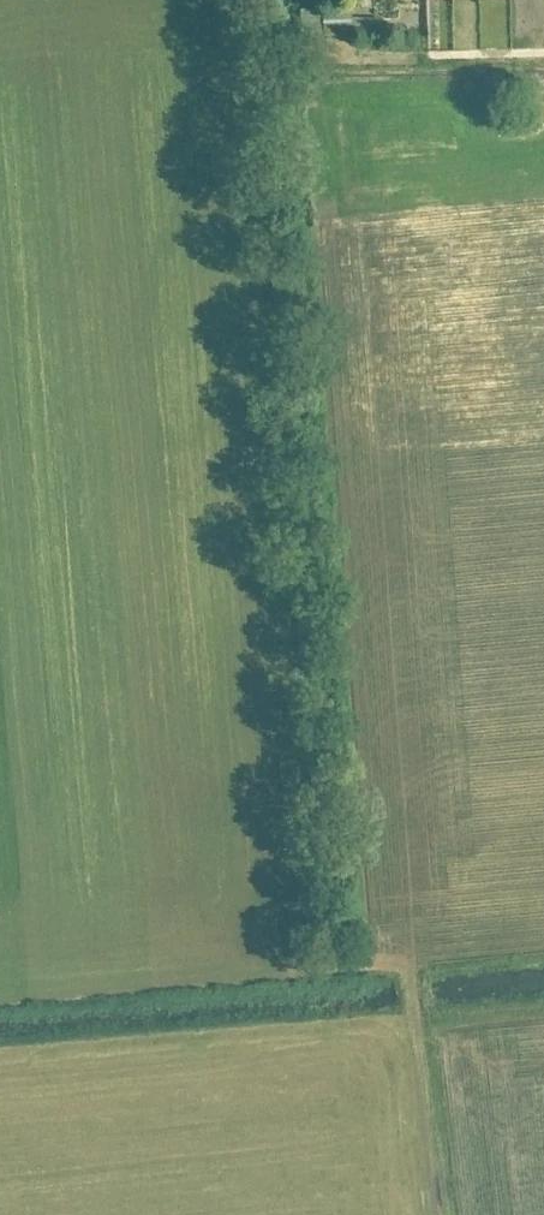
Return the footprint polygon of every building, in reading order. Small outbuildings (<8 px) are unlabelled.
[(352,6),(324,7),(325,35),(353,34),(352,6)]
